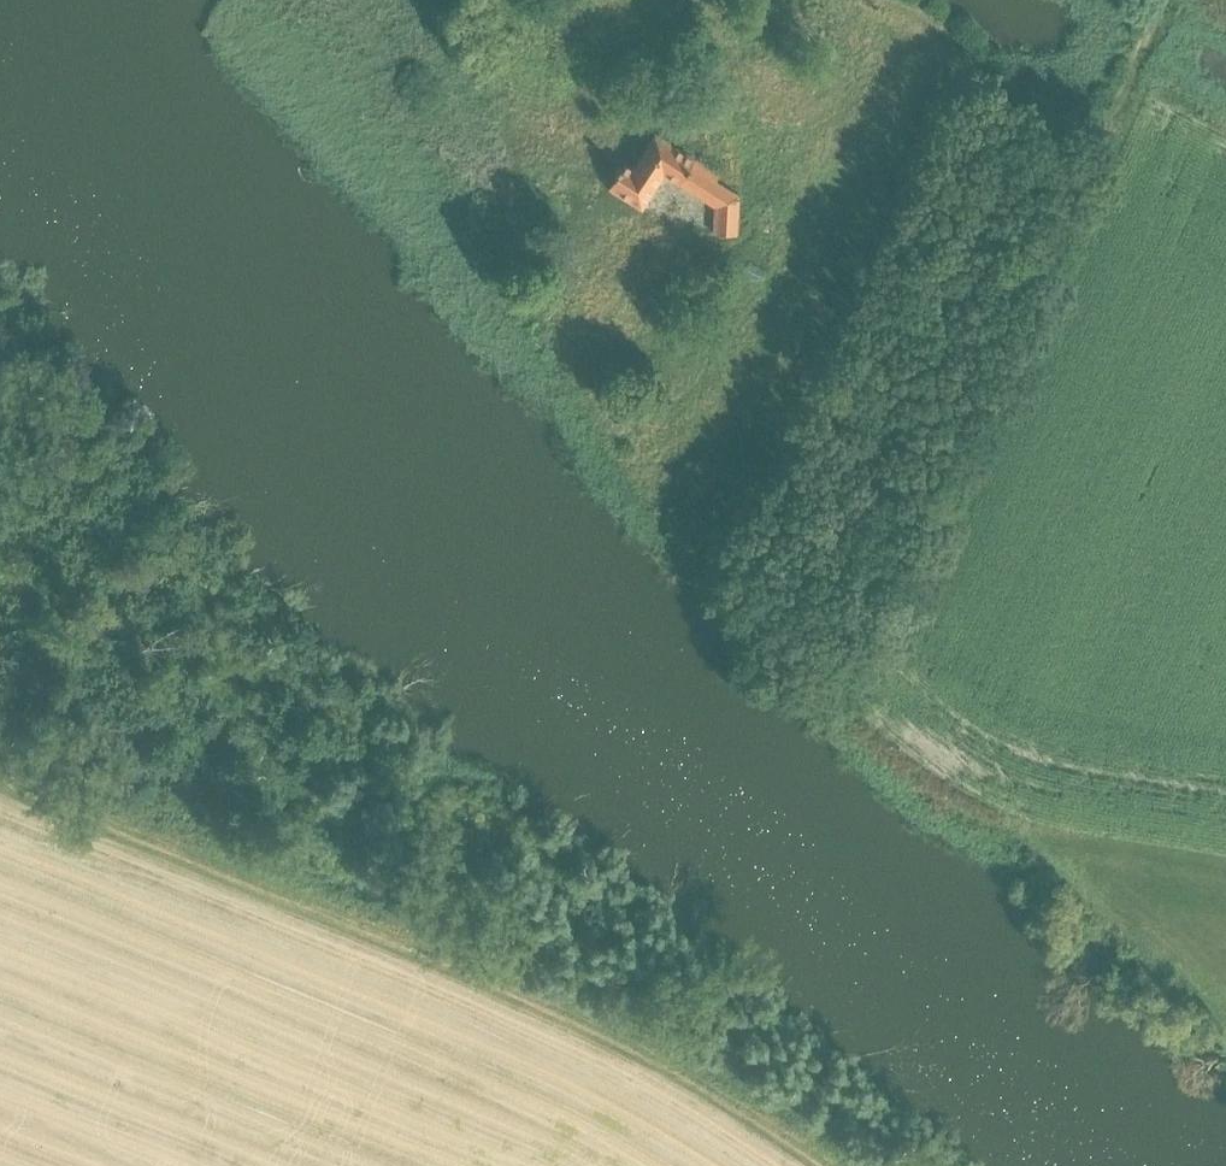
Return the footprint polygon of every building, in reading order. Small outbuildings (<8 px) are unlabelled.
[(626,163),(609,189),(643,211),(665,176),(679,185),(716,208),(714,234),(739,235),(741,196),(718,180),(721,175),(656,132),(633,167),(626,163)] [(763,213),(761,236),(772,237),(774,214),(763,213)] [(749,262),(743,275),(763,284),(769,272),(749,262)]
